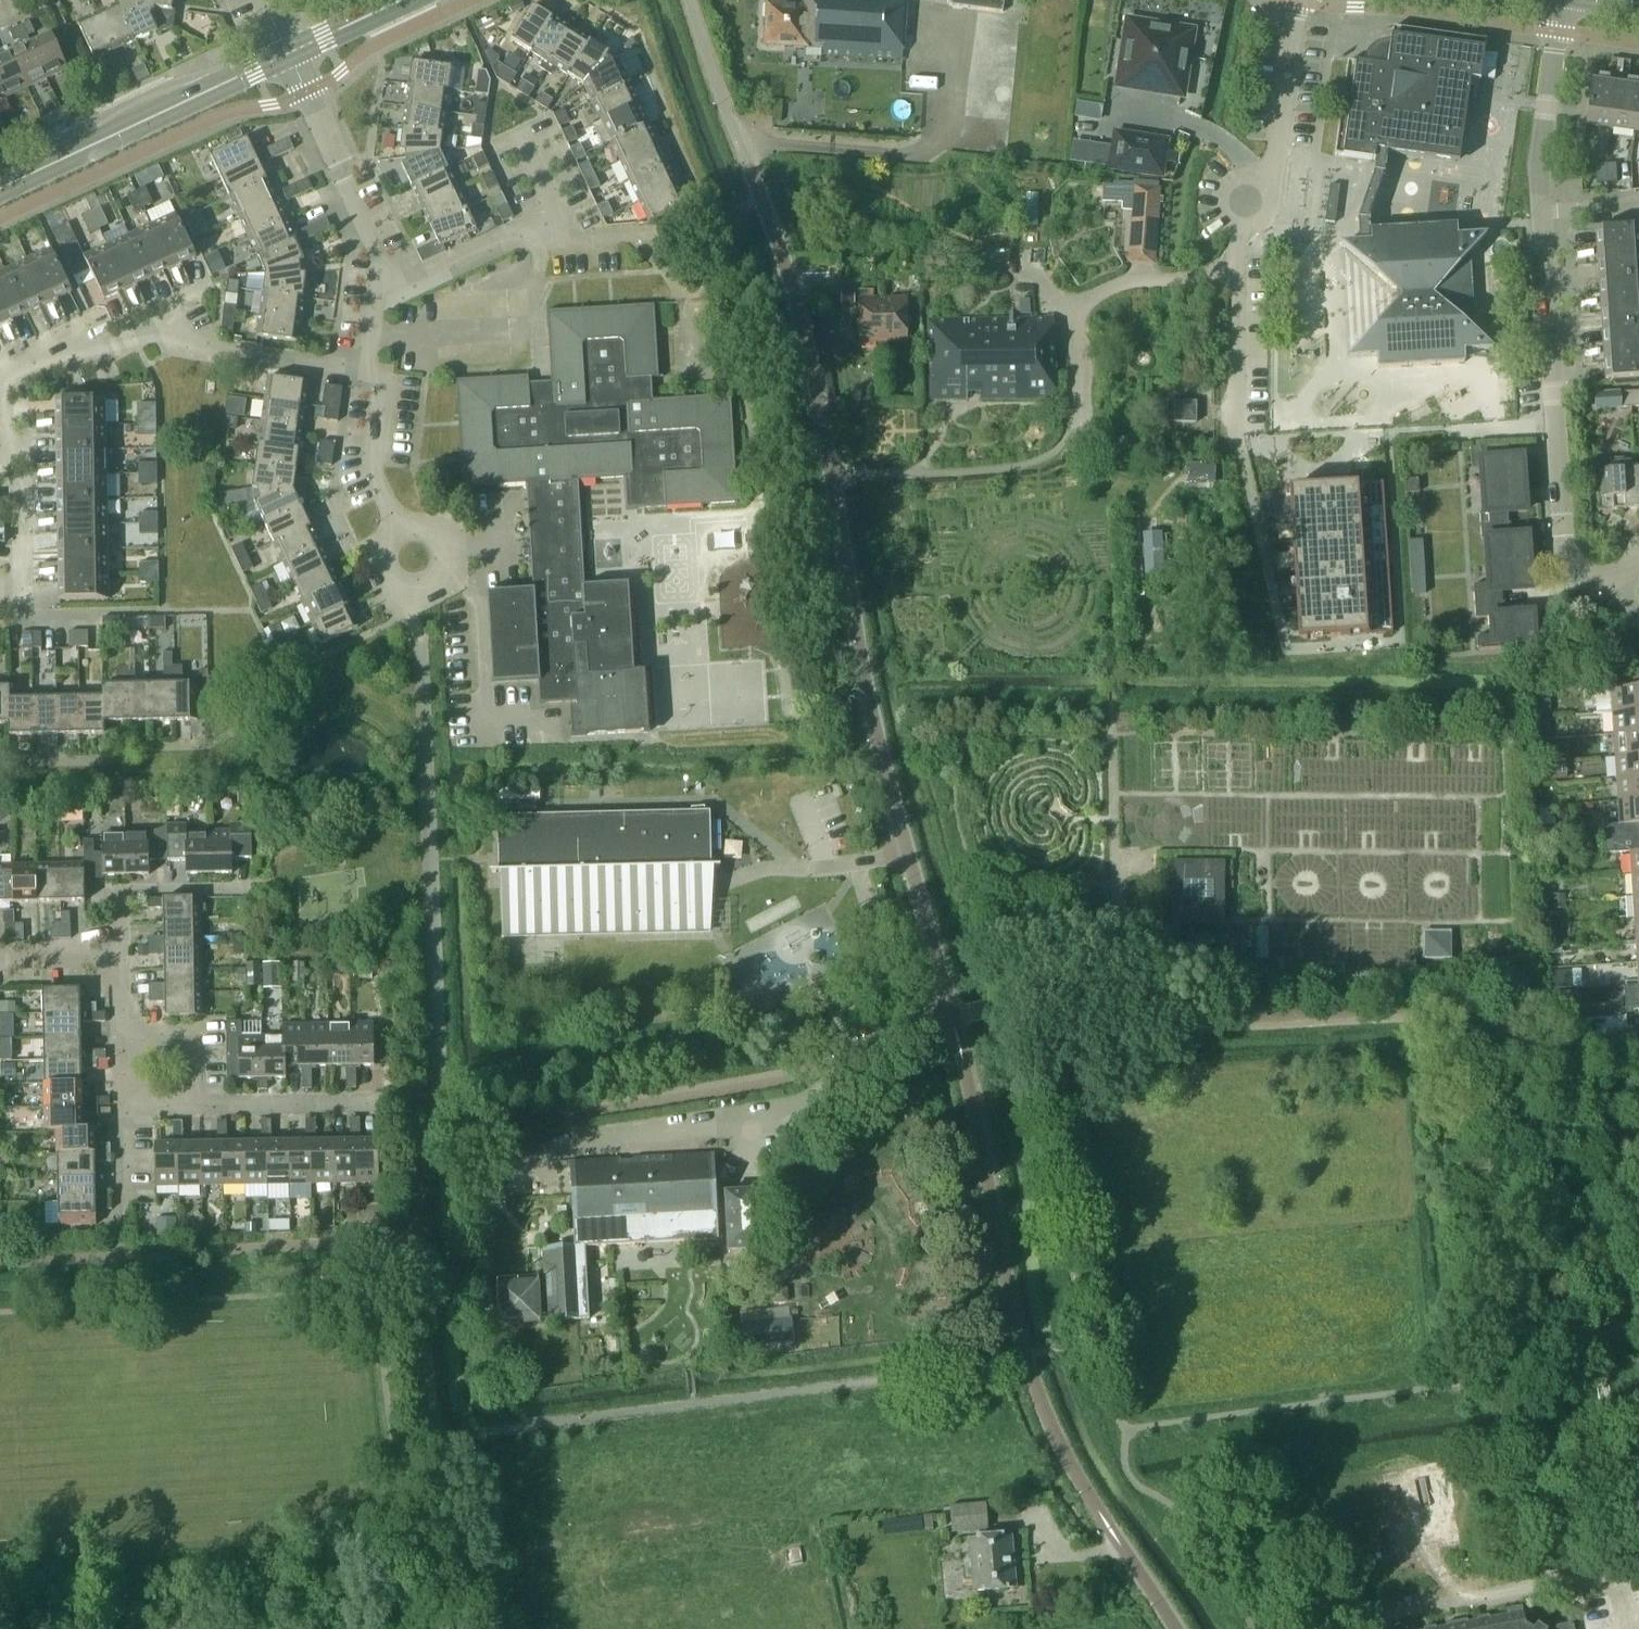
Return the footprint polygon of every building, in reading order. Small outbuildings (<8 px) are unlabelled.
[(136,0),(127,0),(119,4),(136,41),(156,31),(158,35),(173,27),(136,0)] [(173,27),(175,10),(172,10),(174,0),(136,0),(173,27)] [(507,3),(512,13),(526,7),(522,0),(515,0),(507,3)] [(902,58),(906,0),(804,0),(804,4),(788,3),(788,7),(765,5),(764,18),(768,19),(766,44),(805,47),(823,49),(822,54),(902,58)] [(119,4),(98,13),(116,50),(136,41),(119,4)] [(531,52),(552,18),(533,5),(511,40),(531,52)] [(116,50),(98,13),(78,23),(95,60),(116,50)] [(545,71),(571,29),(552,18),(531,52),(543,60),(539,67),(545,71)] [(30,22),(22,25),(28,36),(35,33),(30,22)] [(1120,84),(1181,93),(1191,33),(1130,23),(1120,84)] [(28,36),(22,25),(15,29),(20,39),(28,36)] [(1471,80),(1480,81),(1486,41),(1393,28),(1391,44),(1387,43),(1383,44),(1380,44),(1378,45),(1376,46),(1373,48),(1371,49),(1370,51),(1368,53),(1367,56),(1365,58),(1365,60),(1364,61),(1364,64),(1348,62),(1334,155),(1375,160),(1376,151),(1378,151),(1375,172),(1358,220),(1360,243),(1342,244),(1396,292),(1397,304),(1348,358),(1377,357),(1378,368),(1465,363),(1464,351),(1493,350),(1493,349),(1474,333),(1470,254),(1486,236),(1486,235),(1457,237),(1456,226),(1370,231),(1371,242),(1368,242),(1367,221),(1383,174),(1387,153),(1459,163),(1471,80)] [(569,76),(590,41),(571,29),(545,71),(550,74),(558,69),(569,76)] [(52,35),(31,44),(47,79),(68,69),(52,35)] [(584,85),(610,62),(607,58),(610,53),(590,41),(569,76),(584,85)] [(47,79),(31,44),(11,54),(27,88),(47,79)] [(418,56),(422,55),(430,52),(427,44),(415,48),(417,54),(418,56)] [(0,59),(0,82),(7,97),(27,88),(11,54),(0,59)] [(1495,69),(1496,60),(1484,58),(1483,67),(1495,69)] [(1627,81),(1630,61),(1611,58),(1608,78),(1593,76),(1586,124),(1638,131),(1638,83),(1627,81)] [(496,78),(499,80),(506,68),(496,61),(492,68),(496,78)] [(409,85),(449,90),(452,67),(412,62),(409,85)] [(592,102),(628,84),(618,63),(614,66),(610,62),(584,85),(592,102)] [(150,76),(145,64),(133,70),(138,82),(150,76)] [(499,80),(509,86),(517,74),(506,68),(499,80)] [(490,81),(486,71),(478,69),(476,82),(490,84),(490,81)] [(516,90),(528,98),(534,88),(522,80),(516,90)] [(488,96),(490,84),(476,82),(474,94),(488,96)] [(592,102),(601,122),(638,104),(628,84),(592,102)] [(406,107),(446,112),(449,90),(409,85),(406,107)] [(535,102),(546,110),(553,100),(541,92),(535,102)] [(91,94),(75,101),(79,111),(95,103),(91,94)] [(485,118),(487,104),(475,102),(474,116),(485,118)] [(610,142),(647,124),(638,104),(601,122),(593,125),(603,145),(610,142)] [(1076,116),(1099,119),(1101,107),(1078,104),(1076,116)] [(403,129),(443,134),(446,112),(406,107),(403,129)] [(553,114),(559,127),(570,122),(564,109),(553,114)] [(484,126),(472,124),(470,138),(482,140),(484,126)] [(610,142),(620,162),(657,144),(647,124),(610,142)] [(561,131),(567,144),(578,139),(572,126),(561,131)] [(405,157),(440,152),(443,134),(403,129),(399,152),(405,152),(405,157)] [(1168,152),(1170,137),(1151,135),(1132,132),(1113,129),(1107,171),(1126,173),(1145,176),(1164,179),(1167,163),(1168,152)] [(281,155),(294,149),(289,138),(276,144),(281,155)] [(220,177),(257,160),(248,139),(211,156),(220,177)] [(281,155),(276,144),(264,150),(269,161),(281,155)] [(569,149),(576,162),(586,156),(580,144),(569,149)] [(657,144),(620,162),(629,182),(666,164),(657,144)] [(1108,167),(1110,146),(1094,144),(1092,165),(1108,167)] [(411,186),(448,169),(440,152),(405,157),(406,163),(401,165),(411,186)] [(483,152),(472,157),(478,170),(489,165),(483,152)] [(1168,152),(1167,163),(1175,165),(1177,153),(1168,152)] [(220,177),(230,197),(267,180),(257,160),(220,177)] [(578,166),(584,179),(594,174),(588,161),(578,166)] [(629,182),(639,202),(675,184),(666,164),(629,182)] [(1606,183),(1605,164),(1595,165),(1596,184),(1606,183)] [(1606,183),(1616,182),(1615,164),(1605,164),(1606,183)] [(141,177),(132,181),(136,191),(145,186),(163,178),(158,166),(140,175),(141,177)] [(421,206),(457,189),(448,169),(411,186),(421,206)] [(498,185),(492,172),(482,177),(487,190),(498,185)] [(584,179),(589,191),(600,186),(594,174),(584,179)] [(300,195),(313,189),(308,179),(295,184),(300,195)] [(239,217),(276,200),(267,180),(230,197),(239,217)] [(1123,203),(1123,182),(1114,182),(1113,202),(1123,203)] [(300,195),(295,184),(283,190),(288,201),(300,195)] [(675,184),(639,202),(648,223),(669,213),(673,221),(688,213),(685,206),(685,205),(675,184)] [(1331,185),(1328,204),(1337,205),(1340,186),(1331,185)] [(144,208),(154,204),(145,186),(136,191),(144,208)] [(1153,257),(1158,189),(1137,188),(1131,256),(1153,257)] [(430,226),(467,209),(457,189),(421,206),(430,226)] [(144,208),(136,191),(126,195),(135,213),(144,208)] [(497,210),(508,205),(502,192),(491,197),(497,210)] [(239,217),(249,237),(285,220),(276,200),(239,217)] [(596,206),(602,219),(613,214),(607,201),(596,206)] [(497,210),(503,222),(513,217),(508,205),(497,210)] [(99,229),(109,225),(101,207),(91,212),(99,229)] [(477,230),(467,209),(430,226),(437,241),(417,251),(422,263),(446,252),(443,245),(477,230)] [(99,229),(91,212),(82,216),(90,233),(99,229)] [(203,220),(199,212),(186,218),(190,227),(203,220)] [(175,214),(130,235),(150,279),(196,257),(175,214)] [(319,235),(331,229),(326,219),(314,224),(319,235)] [(249,237),(258,257),(295,240),(285,220),(249,237)] [(104,300),(150,279),(130,235),(84,256),(68,223),(51,230),(78,287),(95,280),(104,300)] [(319,235),(314,224),(301,230),(306,241),(319,235)] [(1595,230),(1605,380),(1638,378),(1638,227),(1595,230)] [(265,273),(300,268),(300,263),(305,261),(295,240),(258,257),(265,273)] [(1577,255),(1591,254),(1590,246),(1576,247),(1577,255)] [(51,249),(6,270),(27,313),(72,292),(51,249)] [(205,258),(213,275),(227,269),(218,251),(205,258)] [(1578,267),(1592,266),(1591,258),(1577,259),(1578,267)] [(265,273),(263,292),(303,297),(306,274),(301,274),(300,268),(265,273)] [(27,313),(6,270),(0,272),(0,326),(27,313)] [(228,280),(226,294),(238,295),(240,281),(228,280)] [(263,292),(260,314),(300,319),(303,297),(263,292)] [(841,294),(841,305),(855,305),(855,294),(841,294)] [(1594,303),(1594,296),(1580,297),(1580,304),(1594,303)] [(907,299),(883,299),(858,299),(859,343),(907,342),(907,299)] [(221,332),(232,333),(236,306),(224,304),(221,332)] [(59,320),(65,317),(60,305),(53,308),(59,320)] [(654,305),(547,311),(551,382),(529,384),(528,376),(456,380),(463,487),(527,483),(533,590),(487,592),(493,682),(538,680),(540,703),(591,700),(591,708),(571,709),(572,737),(648,732),(645,671),(634,672),(629,584),(584,587),(578,480),(625,477),(627,509),(737,502),(731,395),(652,400),(651,377),(658,377),(654,305)] [(1581,316),(1595,315),(1594,308),(1580,309),(1581,316)] [(48,326),(54,322),(49,310),(42,313),(48,326)] [(300,319),(260,314),(257,337),(297,342),(300,319)] [(1054,398),(1053,319),(928,320),(929,399),(1054,398)] [(14,341),(21,338),(15,326),(8,329),(14,341)] [(10,343),(4,331),(0,332),(0,340),(3,346),(10,343)] [(1583,353),(1597,352),(1597,345),(1583,346),(1583,353)] [(1584,365),(1598,364),(1598,357),(1584,358),(1584,365)] [(268,377),(265,400),(305,406),(308,383),(268,377)] [(339,409),(342,387),(324,385),(322,407),(325,408),(339,409)] [(1631,407),(1630,391),(1620,392),(1621,408),(1631,407)] [(1630,391),(1631,407),(1638,406),(1638,391),(1630,391)] [(1621,408),(1620,392),(1594,394),(1595,409),(1621,408)] [(230,398),(228,406),(245,409),(246,400),(230,398)] [(56,400),(57,450),(106,449),(105,399),(56,400)] [(302,428),(305,406),(265,400),(262,422),(302,428)] [(1195,423),(1196,402),(1167,401),(1166,422),(1195,423)] [(155,403),(137,404),(137,425),(156,424),(155,403)] [(323,419),(337,421),(339,409),(325,408),(323,419)] [(225,417),(223,428),(236,430),(238,418),(225,417)] [(299,450),(302,428),(262,422),(259,444),(299,450)] [(156,424),(137,425),(137,434),(156,434),(156,424)] [(333,454),(335,443),(321,441),(319,453),(333,454)] [(259,444),(256,466),(296,472),(299,450),(259,444)] [(1508,511),(1508,512),(1526,511),(1522,457),(1482,459),(1482,447),(1470,447),(1472,468),(1482,468),(1484,512),(1508,511)] [(57,450),(58,500),(106,499),(106,449),(57,450)] [(331,466),(333,454),(319,453),(318,464),(331,466)] [(1638,503),(1638,497),(1637,497),(1635,469),(1636,469),(1635,458),(1609,459),(1610,471),(1599,472),(1601,499),(1612,498),(1612,510),(1638,508),(1638,503)] [(157,473),(157,463),(138,463),(138,473),(157,473)] [(258,490),(259,495),(293,490),(296,472),(256,466),(253,489),(258,490)] [(138,473),(138,484),(157,483),(157,473),(138,473)] [(1405,479),(1405,493),(1419,492),(1418,478),(1405,479)] [(1302,638),(1393,632),(1383,481),(1292,487),(1302,638)] [(233,506),(245,504),(242,490),(231,492),(233,506)] [(255,502),(264,523),(301,506),(293,490),(259,495),(259,500),(255,502)] [(222,507),(233,506),(231,492),(220,493),(222,507)] [(1272,493),(1258,496),(1263,519),(1277,516),(1272,493)] [(58,500),(59,550),(107,549),(106,499),(58,500)] [(311,526),(301,506),(264,523),(274,543),(311,526)] [(1512,582),(1513,590),(1531,589),(1527,535),(1509,536),(1509,525),(1511,524),(1511,523),(1509,523),(1508,512),(1508,511),(1484,512),(1480,512),(1481,539),(1486,539),(1489,584),(1512,582)] [(139,513),(139,524),(158,523),(158,513),(139,513)] [(139,524),(140,534),(158,533),(158,523),(139,524)] [(274,543),(283,564),(320,546),(311,526),(274,543)] [(772,531),(748,532),(749,549),(773,548),(772,531)] [(1159,540),(1145,541),(1148,581),(1162,581),(1159,540)] [(1408,541),(1409,558),(1422,557),(1421,540),(1408,541)] [(237,560),(247,555),(242,543),(231,548),(237,560)] [(329,566),(320,546),(283,564),(292,584),(329,566)] [(107,549),(59,550),(60,600),(108,599),(107,549)] [(253,568),(247,555),(237,560),(243,573),(253,568)] [(140,563),(140,573),(159,572),(159,562),(140,563)] [(292,584),(302,604),(339,586),(329,566),(292,584)] [(140,573),(140,583),(158,583),(159,583),(159,572),(140,573)] [(1410,576),(1411,594),(1424,593),(1423,575),(1410,576)] [(1512,582),(1489,584),(1473,585),(1476,618),(1491,617),(1493,635),(1477,636),(1478,650),(1501,648),(1500,643),(1534,641),(1532,613),(1514,614),(1514,603),(1516,603),(1516,601),(1514,601),(1513,590),(1512,582)] [(260,583),(250,588),(255,600),(266,596),(260,583)] [(302,604),(311,624),(348,607),(339,586),(302,604)] [(272,608),(266,596),(255,600),(261,613),(272,608)] [(348,607),(311,624),(321,645),(358,627),(348,607)] [(103,616),(103,630),(124,630),(124,616),(103,616)] [(268,628),(274,641),(285,636),(279,623),(268,628)] [(78,647),(78,631),(69,631),(69,647),(78,647)] [(78,647),(88,647),(88,631),(78,631),(78,647)] [(32,648),(31,632),(22,632),(22,648),(32,648)] [(41,647),(41,632),(31,632),(32,648),(41,647)] [(291,648),(285,636),(274,641),(280,653),(291,648)] [(1415,641),(1416,654),(1430,653),(1429,640),(1415,641)] [(135,649),(126,650),(126,667),(135,667),(135,649)] [(172,653),(163,653),(163,666),(173,666),(172,653)] [(150,721),(174,721),(173,666),(163,666),(164,684),(149,684),(150,721)] [(173,666),(174,721),(198,720),(197,683),(182,683),(182,666),(173,666)] [(104,722),(127,722),(126,667),(116,667),(117,684),(102,685),(102,696),(103,696),(103,722),(104,722)] [(126,667),(127,722),(150,721),(149,684),(135,684),(135,667),(126,667)] [(200,670),(200,678),(209,678),(209,670),(200,670)] [(1612,713),(1638,711),(1638,688),(1628,688),(1627,675),(1594,677),(1595,691),(1596,713),(1612,713)] [(10,698),(10,686),(0,687),(0,724),(9,724),(10,724),(9,698),(10,698)] [(103,696),(102,696),(79,697),(80,734),(104,734),(104,722),(103,722),(103,696)] [(33,698),(33,735),(57,735),(56,697),(33,698)] [(57,735),(80,734),(79,697),(56,697),(57,735)] [(9,736),(33,735),(33,698),(10,698),(9,698),(10,724),(9,724),(9,736)] [(1548,700),(1533,701),(1534,715),(1549,714),(1548,700)] [(1612,713),(1614,735),(1638,733),(1638,711),(1612,713)] [(1534,725),(1534,736),(1543,736),(1543,725),(1534,725)] [(1615,757),(1638,755),(1638,733),(1614,735),(1615,757)] [(1617,779),(1638,778),(1638,755),(1615,757),(1617,779)] [(1565,765),(1543,766),(1544,779),(1566,778),(1565,765)] [(1258,813),(1258,843),(1278,842),(1277,820),(1288,820),(1287,783),(1273,783),(1261,783),(1261,769),(1245,769),(1246,790),(1241,790),(1242,814),(1258,813)] [(1618,801),(1638,800),(1638,778),(1617,779),(1618,801)] [(239,792),(238,806),(249,806),(249,792),(239,792)] [(1605,839),(1638,837),(1637,823),(1638,823),(1638,800),(1618,801),(1620,824),(1604,825),(1605,839)] [(12,802),(0,802),(0,817),(12,817),(12,802)] [(60,803),(60,821),(84,821),(83,803),(60,803)] [(710,812),(497,817),(499,873),(502,872),(503,936),(709,931),(707,868),(711,868),(710,812)] [(229,831),(208,832),(209,873),(232,873),(232,859),(250,859),(249,822),(228,822),(229,831)] [(186,874),(209,873),(208,832),(185,832),(183,824),(167,825),(167,827),(167,840),(168,860),(186,860),(186,874)] [(168,859),(167,840),(167,827),(149,834),(150,860),(168,859)] [(126,875),(125,833),(102,834),(103,875),(126,875)] [(148,833),(125,833),(126,875),(149,874),(148,833)] [(1632,874),(1638,874),(1638,837),(1605,839),(1605,852),(1630,851),(1632,874)] [(93,840),(83,840),(84,854),(93,854),(93,840)] [(1172,910),(1224,910),(1224,861),(1172,861),(1172,910)] [(60,902),(60,864),(36,865),(37,902),(60,902)] [(84,864),(60,864),(60,902),(85,901),(84,864)] [(13,865),(0,865),(0,903),(14,902),(13,865)] [(36,865),(13,865),(14,902),(37,902),(36,865)] [(163,922),(201,922),(200,897),(147,898),(147,908),(163,908),(163,922)] [(61,938),(61,922),(51,923),(52,939),(61,938)] [(61,938),(71,938),(70,922),(61,922),(61,938)] [(148,937),(148,946),(201,945),(201,922),(163,922),(164,937),(148,937)] [(14,939),(14,923),(4,923),(5,939),(14,939)] [(14,939),(24,939),(23,923),(14,923),(14,939)] [(228,945),(239,944),(239,934),(228,935),(228,945)] [(164,955),(164,969),(202,969),(201,945),(148,946),(148,955),(164,955)] [(247,954),(246,945),(233,946),(233,954),(247,954)] [(139,946),(139,957),(147,957),(147,946),(139,946)] [(337,973),(351,973),(351,960),(336,960),(337,973)] [(261,963),(246,963),(246,987),(261,987),(261,963)] [(280,963),(263,963),(263,988),(280,988),(280,963)] [(304,963),(292,963),(292,981),(304,982),(304,963)] [(353,965),(353,978),(371,978),(371,964),(353,965)] [(149,993),(202,992),(202,969),(164,969),(165,983),(149,984),(149,993)] [(236,969),(236,983),(246,983),(246,969),(236,969)] [(1571,971),(1550,972),(1551,989),(1572,988),(1571,971)] [(149,993),(149,984),(139,984),(139,993),(149,993)] [(42,989),(43,1014),(96,1013),(96,1003),(80,1004),(80,989),(42,989)] [(203,1016),(202,992),(149,993),(149,1002),(165,1002),(165,1017),(203,1016)] [(15,1014),(15,1001),(0,1002),(0,1014),(15,1014)] [(43,1014),(43,1037),(81,1036),(81,1022),(105,1022),(105,1012),(96,1013),(43,1014)] [(227,1079),(258,1078),(262,1078),(262,1037),(241,1037),(241,1020),(226,1020),(227,1079)] [(351,1066),(356,1065),(374,1065),(373,1023),(350,1024),(351,1066)] [(307,1066),(306,1024),(282,1025),(282,1036),(284,1036),(284,1067),(286,1067),(302,1066),(302,1077),(311,1077),(311,1066),(307,1066)] [(329,1066),(328,1024),(306,1024),(307,1066),(311,1066),(329,1066)] [(351,1066),(350,1024),(328,1024),(329,1066),(346,1065),(346,1077),(356,1076),(356,1065),(351,1066)] [(1626,1031),(1627,1045),(1638,1044),(1638,1030),(1626,1031)] [(81,1050),(81,1036),(43,1037),(44,1060),(97,1059),(97,1050),(81,1050)] [(284,1036),(282,1036),(262,1037),(262,1078),(258,1078),(258,1090),(267,1089),(267,1078),(286,1078),(286,1067),(284,1067),(284,1036)] [(44,1060),(44,1084),(82,1083),(82,1069),(97,1069),(97,1059),(44,1060)] [(97,1059),(97,1069),(108,1069),(108,1059),(106,1059),(97,1059)] [(1,1064),(1,1077),(13,1077),(13,1064),(1,1064)] [(356,1076),(346,1077),(347,1088),(356,1088),(356,1076)] [(311,1077),(302,1077),(302,1089),(312,1089),(311,1077)] [(82,1097),(82,1083),(44,1084),(45,1107),(98,1106),(98,1097),(82,1097)] [(45,1131),(57,1131),(57,1130),(83,1130),(83,1129),(82,1116),(98,1116),(98,1106),(45,1107),(45,1131)] [(359,1118),(350,1118),(350,1130),(360,1130),(359,1118)] [(315,1119),(306,1119),(306,1131),(315,1131),(315,1119)] [(271,1120),(261,1120),(262,1132),(271,1131),(271,1120)] [(182,1121),(173,1122),(173,1133),(182,1133),(182,1121)] [(227,1121),(217,1121),(217,1132),(227,1132),(227,1121)] [(57,1131),(57,1154),(110,1153),(110,1144),(95,1144),(94,1129),(83,1129),(83,1130),(57,1130),(57,1131)] [(355,1141),(356,1183),(379,1182),(378,1141),(360,1141),(360,1130),(350,1130),(350,1141),(355,1141)] [(266,1142),(267,1184),(289,1184),(289,1142),(271,1142),(271,1131),(262,1132),(262,1143),(266,1142)] [(311,1142),(311,1183),(334,1183),(333,1141),(316,1142),(315,1131),(306,1131),(306,1142),(311,1142)] [(222,1143),(223,1185),(245,1185),(244,1143),(227,1143),(227,1132),(217,1132),(218,1143),(222,1143)] [(178,1144),(179,1186),(201,1185),(200,1144),(183,1144),(182,1133),(173,1133),(173,1144),(178,1144)] [(333,1141),(334,1183),(356,1183),(355,1141),(350,1141),(333,1141)] [(244,1143),(245,1185),(267,1184),(266,1142),(262,1143),(244,1143)] [(289,1142),(289,1184),(311,1183),(311,1142),(306,1142),(289,1142)] [(200,1144),(201,1185),(223,1185),(222,1143),(218,1143),(200,1144)] [(155,1144),(155,1186),(179,1186),(178,1144),(173,1144),(155,1144)] [(111,1162),(110,1153),(57,1154),(58,1177),(95,1177),(95,1162),(111,1162)] [(575,1246),(542,1247),(547,1325),(589,1322),(585,1247),(718,1239),(714,1153),(633,1157),(634,1163),(621,1164),(621,1158),(570,1161),(575,1246)] [(8,1164),(8,1155),(0,1155),(0,1164),(8,1164)] [(58,1177),(58,1201),(111,1200),(111,1191),(96,1191),(95,1177),(58,1177)] [(735,1192),(725,1193),(726,1203),(728,1234),(729,1251),(739,1250),(757,1249),(768,1249),(764,1190),(735,1192)] [(112,1209),(111,1200),(58,1201),(59,1225),(96,1224),(96,1209),(112,1209)] [(567,1206),(557,1207),(557,1215),(567,1215),(567,1206)] [(177,1218),(157,1218),(157,1236),(177,1236),(177,1218)] [(6,1220),(6,1232),(18,1231),(17,1220),(6,1220)] [(279,1225),(280,1230),(290,1230),(290,1220),(284,1220),(279,1225)] [(246,1223),(246,1232),(246,1233),(256,1233),(256,1232),(256,1223),(246,1223)] [(609,1292),(619,1291),(619,1279),(609,1280),(609,1292)] [(494,1321),(494,1305),(477,1306),(477,1322),(494,1321)] [(789,1308),(737,1314),(741,1348),(803,1342),(800,1319),(790,1320),(789,1308)] [(985,1503),(950,1506),(952,1531),(988,1528),(985,1503)] [(970,1538),(972,1565),(974,1591),(1015,1588),(1011,1535),(970,1538)] [(1537,1623),(1533,1628),(1525,1624),(1522,1605),(1507,1608),(1508,1614),(1489,1618),(1488,1615),(1477,1617),(1478,1620),(1467,1622),(1467,1619),(1445,1623),(1446,1626),(1436,1628),(1435,1625),(1424,1627),(1424,1628),(1546,1628),(1537,1623)]
